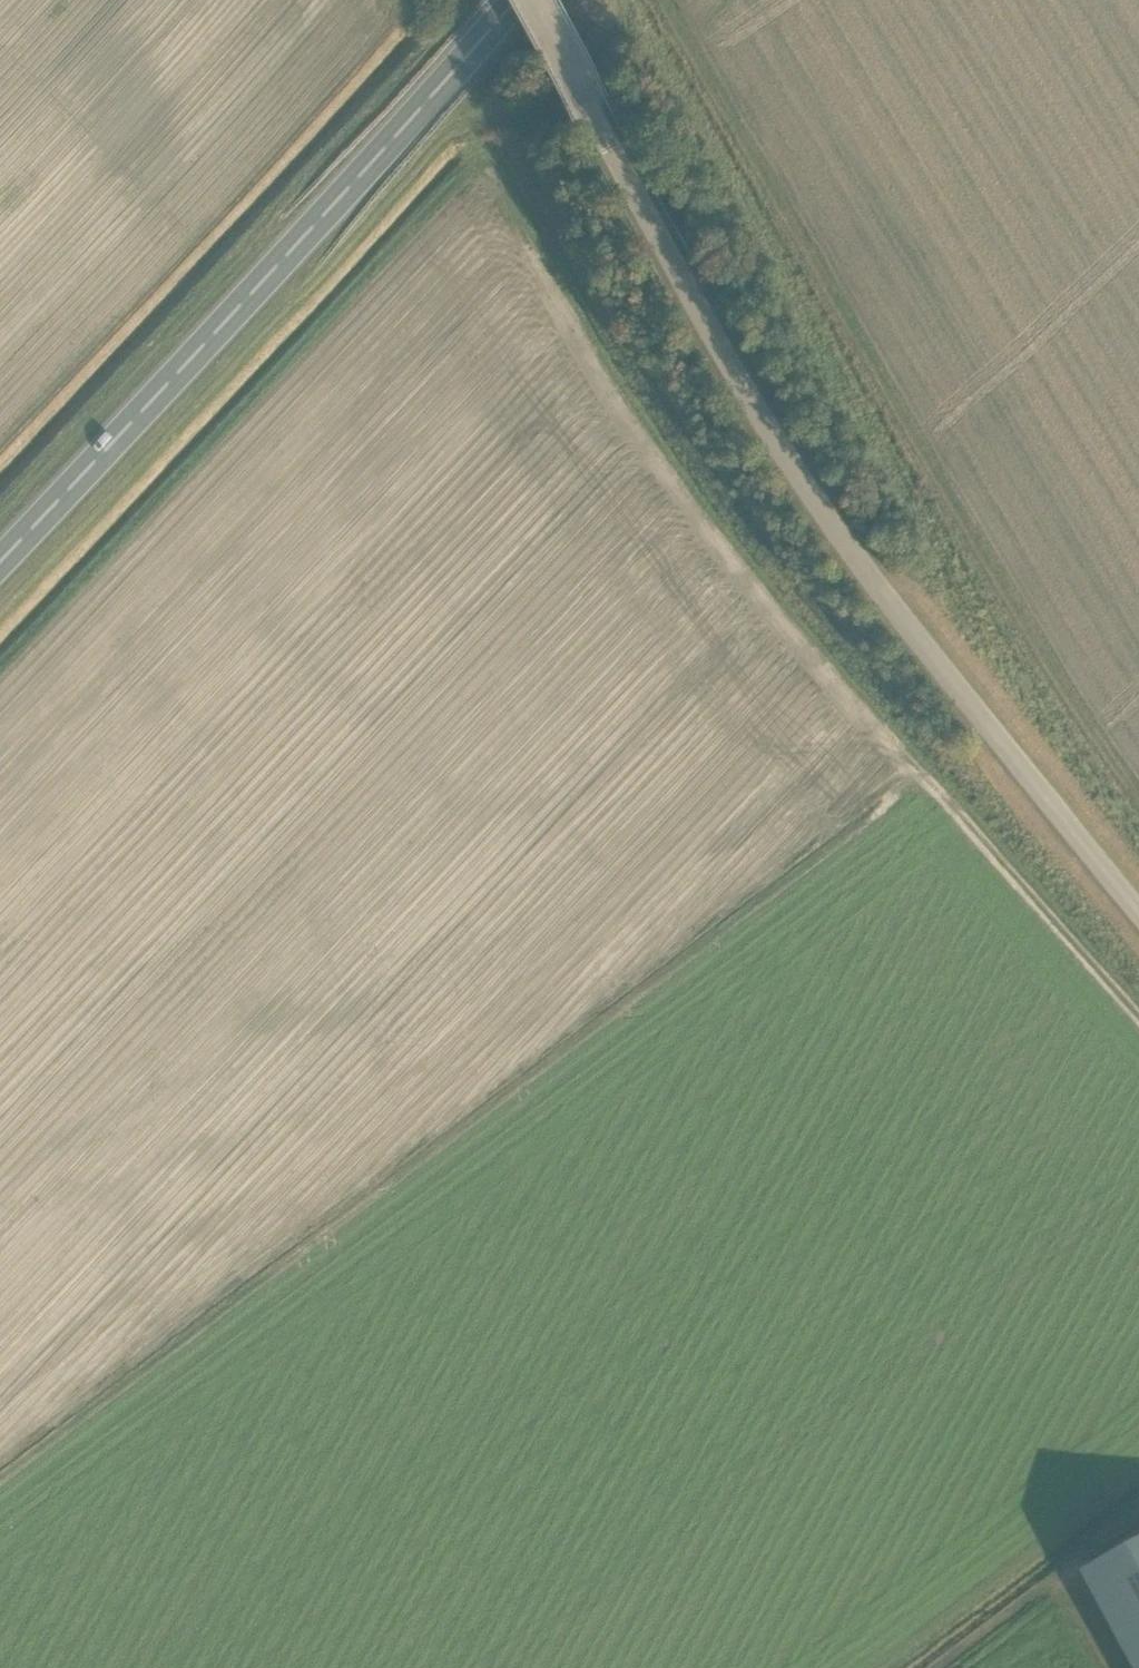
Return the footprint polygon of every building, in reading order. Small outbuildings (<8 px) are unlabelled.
[(1085,1572),(1138,1667),(1138,1542),(1085,1572)]
